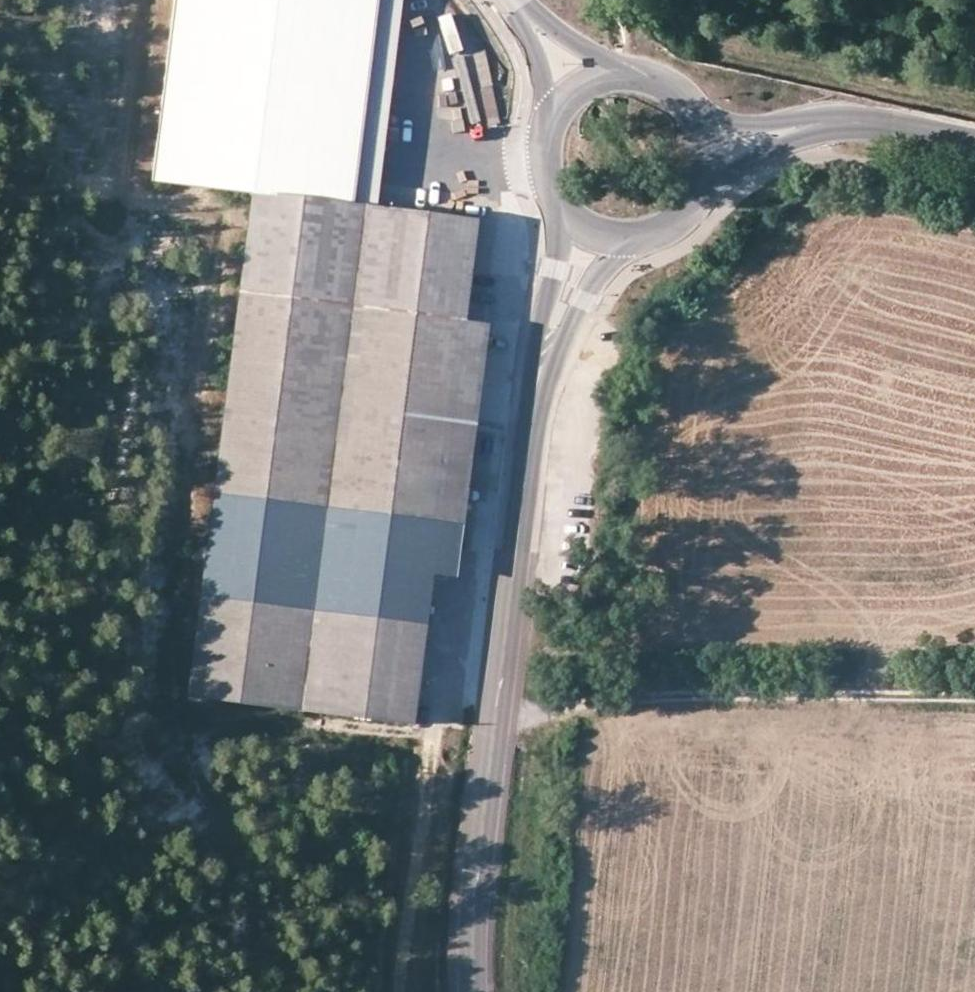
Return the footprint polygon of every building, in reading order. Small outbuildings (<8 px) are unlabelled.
[(376,0),(174,0),(151,180),(249,193),(350,206),(376,0)] [(376,209),(401,0),(376,0),(350,206),(376,209)] [(346,411),(450,423),(462,320),(475,220),(376,209),(350,206),(249,193),(244,228),(217,446),(340,461),(346,411)] [(486,324),(462,320),(450,423),(474,426),(486,324)] [(431,574),(450,423),(346,411),(340,461),(217,446),(204,546),(431,574)] [(450,423),(431,574),(455,577),(474,426),(450,423)] [(186,696),(412,723),(431,574),(204,546),(186,696)]
